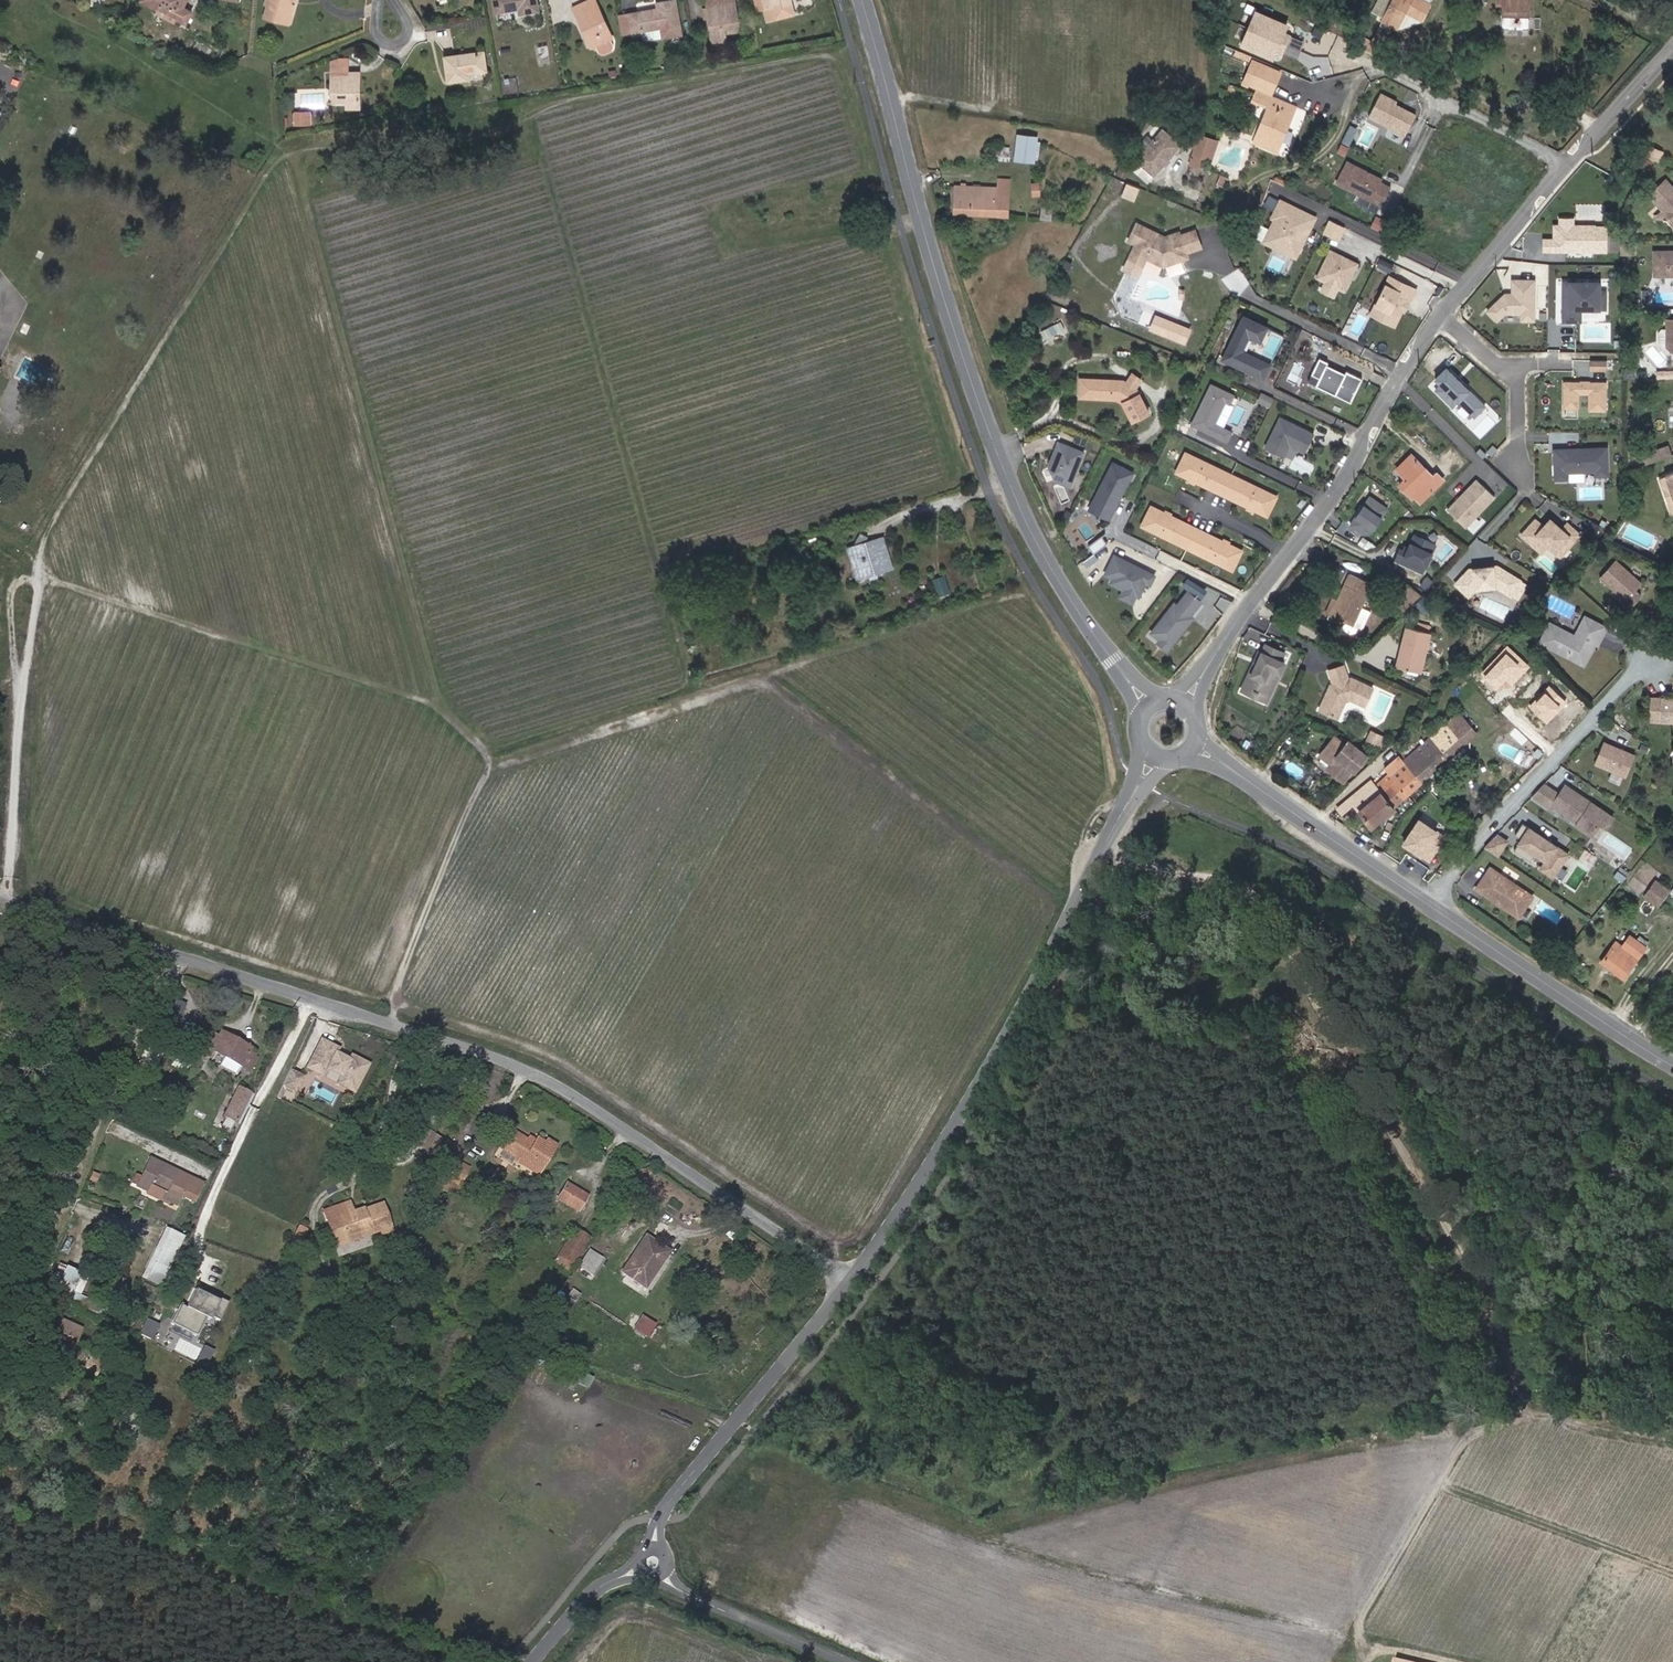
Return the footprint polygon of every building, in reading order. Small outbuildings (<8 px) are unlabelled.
[(142,0),(187,23),(193,12),(184,7),(187,0),(142,0)] [(267,17),(286,22),(292,0),(269,0),(265,16),(267,17)] [(286,22),(290,23),(297,0),(292,0),(286,22)] [(497,11),(520,7),(521,13),(539,10),(537,0),(494,0),(497,11)] [(574,8),(586,35),(590,34),(596,46),(600,55),(603,56),(613,52),(614,48),(610,39),(612,39),(595,0),(590,0),(574,8)] [(629,14),(632,32),(661,27),(663,38),(682,34),(675,0),(673,0),(656,3),(657,8),(629,14)] [(708,7),(710,18),(714,42),(726,40),(724,28),(738,26),(733,0),(707,0),(708,7)] [(758,12),(765,10),(768,21),(793,14),(790,0),(755,0),(758,12)] [(1373,12),(1384,18),(1382,21),(1396,28),(1405,12),(1421,19),(1429,4),(1428,3),(1430,0),(1379,0),(1373,12)] [(1502,3),(1501,9),(1501,17),(1510,18),(1521,18),(1530,18),(1530,1),(1510,0),(1502,0),(1502,3)] [(1300,31),(1254,13),(1240,47),(1276,61),(1287,66),(1292,52),(1276,45),(1279,37),(1295,44),(1300,31)] [(724,28),(726,40),(740,37),(738,26),(724,28)] [(1387,37),(1377,32),(1370,44),(1380,49),(1387,37)] [(592,48),(596,46),(590,34),(586,35),(592,48)] [(483,52),(446,58),(449,81),(466,78),(466,73),(486,70),(483,52)] [(332,59),(332,72),(347,72),(347,57),(339,57),(332,59)] [(1278,73),(1251,62),(1243,83),(1270,94),(1278,73)] [(348,98),(348,103),(348,108),(359,108),(358,72),(347,72),(332,72),(332,98),(348,98)] [(1268,105),(1256,139),(1278,148),(1286,128),(1282,126),(1287,114),(1284,113),(1288,104),(1257,92),(1254,99),(1268,105)] [(1380,95),(1368,118),(1405,137),(1415,117),(1395,106),(1396,103),(1380,95)] [(1294,107),(1288,104),(1284,113),(1287,114),(1282,126),(1286,128),(1294,107)] [(309,110),(295,109),(294,123),(308,124),(309,110)] [(1350,126),(1346,134),(1353,137),(1357,130),(1350,126)] [(1164,130),(1137,159),(1154,176),(1181,147),(1164,130)] [(1353,137),(1346,134),(1341,143),(1348,147),(1353,137)] [(1018,135),(1017,152),(1024,151),(1023,163),(1033,163),(1036,140),(1036,136),(1018,135)] [(1216,142),(1215,142),(1198,135),(1193,153),(1206,157),(1211,159),(1216,142)] [(1276,153),(1278,148),(1256,139),(1253,144),(1276,153)] [(1640,157),(1654,162),(1658,152),(1644,146),(1640,157)] [(1002,152),(991,153),(990,159),(1009,161),(1009,152),(1008,152),(1002,152)] [(1206,157),(1193,153),(1188,165),(1201,170),(1206,157)] [(1345,162),(1335,184),(1381,205),(1390,186),(1379,181),(1381,178),(1345,162)] [(955,214),(996,216),(997,195),(1008,195),(1008,178),(999,178),(999,188),(956,187),(955,214)] [(1128,182),(1123,194),(1132,198),(1137,185),(1128,182)] [(1663,222),(1667,222),(1672,229),(1672,190),(1667,183),(1650,197),(1663,213),(1663,222)] [(997,195),(996,216),(1007,216),(1008,195),(997,195)] [(1279,241),(1275,249),(1296,258),(1314,217),(1279,202),(1271,219),(1274,220),(1267,236),(1279,241)] [(1654,222),(1663,222),(1663,213),(1654,222)] [(1328,220),(1322,232),(1337,239),(1343,226),(1328,220)] [(1606,225),(1550,224),(1550,238),(1540,237),(1540,253),(1605,255),(1606,225)] [(1137,225),(1129,241),(1136,245),(1129,260),(1142,266),(1146,259),(1163,267),(1179,262),(1182,261),(1185,254),(1201,249),(1195,232),(1180,237),(1179,234),(1165,239),(1137,225)] [(1263,243),(1275,249),(1279,241),(1267,236),(1263,243)] [(1619,255),(1630,255),(1630,244),(1618,245),(1619,255)] [(1329,249),(1316,276),(1322,279),(1336,286),(1343,290),(1356,263),(1329,249)] [(1655,254),(1655,273),(1667,273),(1667,277),(1672,277),(1672,254),(1655,254)] [(1391,262),(1379,256),(1375,264),(1388,270),(1391,262)] [(1369,312),(1392,323),(1400,308),(1399,304),(1400,301),(1404,300),(1407,294),(1410,296),(1414,287),(1388,274),(1369,312)] [(1336,286),(1322,279),(1318,287),(1333,294),(1336,286)] [(1533,279),(1510,279),(1510,293),(1503,293),(1483,311),(1494,323),(1505,314),(1520,314),(1520,322),(1533,322),(1533,279)] [(1561,303),(1561,320),(1578,320),(1578,308),(1603,308),(1603,291),(1597,291),(1597,281),(1561,281),(1561,297),(1565,297),(1565,303),(1561,303)] [(1241,314),(1220,357),(1263,378),(1270,364),(1241,350),(1249,335),(1260,340),(1267,327),(1241,314)] [(1062,319),(1043,330),(1049,340),(1068,329),(1062,319)] [(1660,330),(1660,353),(1668,360),(1672,360),(1672,352),(1667,348),(1667,330),(1660,330)] [(1607,369),(1608,359),(1591,358),(1590,367),(1607,369)] [(1308,381),(1350,402),(1361,380),(1345,372),(1344,375),(1326,366),(1327,364),(1318,359),(1308,381)] [(1485,406),(1444,367),(1432,379),(1473,419),(1485,406)] [(1631,369),(1621,370),(1621,379),(1631,379),(1631,369)] [(1135,372),(1130,380),(1138,385),(1143,378),(1135,372)] [(1136,389),(1138,385),(1130,380),(1128,383),(1122,379),(1082,378),(1082,396),(1120,397),(1125,401),(1135,419),(1151,411),(1141,392),(1136,389)] [(1562,407),(1576,407),(1576,393),(1587,393),(1587,410),(1603,410),(1603,382),(1562,382),(1562,407)] [(1211,383),(1192,424),(1227,441),(1232,431),(1215,422),(1226,400),(1230,403),(1234,394),(1211,383)] [(1258,400),(1269,406),(1273,398),(1261,393),(1258,400)] [(1312,433),(1279,417),(1265,447),(1283,456),(1289,444),(1303,452),(1312,433)] [(1086,451),(1061,440),(1051,464),(1057,479),(1073,485),(1086,451)] [(1564,448),(1552,448),(1553,479),(1564,478),(1564,471),(1593,470),(1593,475),(1605,475),(1604,447),(1589,447),(1589,448),(1577,449),(1577,447),(1571,448),(1571,453),(1564,453),(1564,448)] [(1646,465),(1672,456),(1669,447),(1643,456),(1646,465)] [(1221,493),(1230,474),(1211,464),(1208,470),(1203,468),(1201,460),(1186,452),(1176,472),(1221,493)] [(1413,498),(1414,497),(1420,503),(1444,479),(1436,472),(1432,476),(1410,454),(1396,469),(1405,478),(1398,484),(1413,498)] [(1208,470),(1211,464),(1201,459),(1203,468),(1208,470)] [(1134,472),(1116,462),(1094,504),(1113,513),(1134,472)] [(1663,475),(1672,502),(1672,472),(1663,475)] [(1230,474),(1221,493),(1266,515),(1276,496),(1261,488),(1253,492),(1248,490),(1251,484),(1230,474)] [(1671,515),(1672,514),(1672,502),(1663,475),(1658,477),(1671,515)] [(1464,530),(1495,497),(1475,478),(1444,511),(1464,530)] [(1253,492),(1261,488),(1251,484),(1248,490),(1253,492)] [(1369,496),(1348,524),(1368,538),(1389,510),(1369,496)] [(1113,513),(1094,504),(1092,508),(1111,518),(1113,513)] [(1189,547),(1199,527),(1153,505),(1144,524),(1159,532),(1168,528),(1172,531),(1170,537),(1189,547)] [(1550,519),(1548,517),(1541,525),(1543,527),(1550,519)] [(1565,547),(1578,532),(1565,521),(1560,528),(1550,519),(1543,527),(1541,525),(1533,518),(1520,533),(1540,551),(1546,543),(1553,550),(1560,542),(1565,547)] [(1587,526),(1595,530),(1599,524),(1591,520),(1587,526)] [(1199,527),(1189,547),(1209,556),(1212,550),(1217,553),(1219,561),(1234,568),(1243,549),(1199,527)] [(1168,528),(1159,532),(1170,537),(1172,531),(1168,528)] [(882,538),(865,543),(868,536),(860,532),(852,547),(848,549),(858,578),(891,568),(882,538)] [(1420,573),(1434,543),(1412,533),(1406,546),(1404,550),(1400,549),(1397,547),(1391,560),(1420,573)] [(1104,535),(1091,545),(1096,552),(1110,543),(1104,535)] [(1553,550),(1558,554),(1565,547),(1560,542),(1553,550)] [(1212,550),(1209,556),(1219,561),(1217,553),(1212,550)] [(1117,554),(1108,573),(1115,577),(1113,581),(1126,588),(1138,594),(1141,596),(1148,582),(1152,584),(1157,575),(1144,568),(1140,569),(1135,566),(1136,564),(1117,554)] [(1646,581),(1620,558),(1605,574),(1631,597),(1628,600),(1635,606),(1646,594),(1640,588),(1646,581)] [(1470,569),(1455,584),(1467,596),(1475,588),(1496,586),(1512,595),(1521,580),(1504,570),(1502,573),(1497,570),(1494,570),(1493,566),(1470,569)] [(1336,599),(1330,614),(1344,621),(1340,629),(1349,633),(1361,630),(1370,611),(1361,607),(1371,584),(1348,574),(1336,599)] [(1425,576),(1420,582),(1426,587),(1432,581),(1425,576)] [(943,577),(934,579),(939,594),(947,591),(943,577)] [(1138,594),(1126,588),(1122,595),(1135,602),(1138,594)] [(1177,602),(1154,631),(1163,638),(1160,641),(1169,649),(1180,635),(1179,632),(1181,630),(1183,631),(1195,616),(1192,614),(1203,600),(1191,590),(1180,604),(1177,602)] [(1332,598),(1326,612),(1330,614),(1336,599),(1332,598)] [(1553,620),(1543,639),(1587,662),(1600,633),(1604,635),(1609,624),(1588,613),(1578,633),(1553,620)] [(1418,626),(1430,630),(1432,623),(1420,620),(1418,626)] [(1405,667),(1419,670),(1420,671),(1430,633),(1406,627),(1397,665),(1405,667)] [(1251,696),(1262,702),(1281,664),(1278,662),(1282,653),(1264,644),(1260,653),(1257,652),(1254,658),(1256,661),(1254,664),(1251,665),(1248,671),(1249,675),(1244,685),(1252,689),(1253,693),(1251,696)] [(1508,645),(1483,670),(1499,687),(1505,681),(1510,686),(1529,666),(1508,645)] [(1372,687),(1351,678),(1347,680),(1341,666),(1325,672),(1329,683),(1318,711),(1337,719),(1343,703),(1351,700),(1364,706),(1372,687)] [(1401,683),(1415,686),(1419,670),(1405,667),(1401,683)] [(1566,700),(1549,685),(1530,706),(1547,721),(1566,700)] [(1651,722),(1672,722),(1672,698),(1651,698),(1651,722)] [(1459,712),(1402,761),(1421,782),(1477,733),(1459,712)] [(1379,735),(1370,731),(1365,744),(1373,748),(1379,735)] [(1382,736),(1379,735),(1373,748),(1377,749),(1382,736)] [(1331,771),(1345,783),(1368,755),(1348,739),(1344,745),(1334,738),(1322,754),(1336,765),(1331,771)] [(1604,743),(1595,764),(1626,778),(1635,756),(1604,743)] [(1421,782),(1402,761),(1398,756),(1395,758),(1384,768),(1388,773),(1406,795),(1421,782)] [(1375,784),(1393,806),(1406,795),(1388,773),(1375,784)] [(1393,806),(1375,784),(1370,779),(1336,809),(1341,814),(1352,805),(1370,826),(1393,806)] [(1544,784),(1532,796),(1543,803),(1547,796),(1552,789),(1544,784)] [(1606,812),(1564,785),(1554,801),(1551,805),(1572,818),(1573,817),(1578,820),(1576,824),(1591,835),(1600,822),(1606,812)] [(1547,796),(1543,803),(1549,807),(1551,805),(1554,801),(1547,796)] [(1606,812),(1600,822),(1606,826),(1612,817),(1606,812)] [(1445,834),(1419,817),(1401,845),(1428,862),(1445,834)] [(1522,823),(1515,834),(1522,839),(1514,850),(1530,861),(1536,853),(1546,861),(1541,869),(1552,876),(1567,853),(1522,823)] [(1495,834),(1483,846),(1497,855),(1506,841),(1495,834)] [(1489,867),(1477,886),(1484,891),(1485,894),(1492,899),(1495,898),(1499,901),(1499,904),(1518,916),(1531,896),(1489,867)] [(1655,880),(1644,896),(1657,905),(1668,889),(1655,880)] [(1477,886),(1475,888),(1485,894),(1484,891),(1477,886)] [(1616,941),(1601,961),(1622,977),(1645,946),(1629,934),(1621,945),(1616,941)] [(161,1016),(178,1022),(186,1001),(169,994),(161,1016)] [(210,1048),(224,1056),(219,1065),(236,1074),(240,1065),(248,1069),(255,1056),(248,1052),(250,1048),(220,1031),(217,1036),(208,1030),(197,1048),(207,1054),(210,1048)] [(318,1040),(306,1065),(325,1074),(329,1067),(343,1073),(339,1081),(356,1088),(367,1064),(351,1056),(349,1060),(335,1053),(337,1049),(318,1040)] [(179,1051),(171,1064),(184,1072),(192,1058),(179,1051)] [(301,1075),(289,1069),(283,1082),(295,1088),(301,1075)] [(249,1094),(237,1088),(223,1117),(235,1123),(249,1094)] [(411,1142),(419,1128),(414,1125),(406,1139),(411,1142)] [(411,1142),(425,1150),(433,1136),(419,1128),(411,1142)] [(535,1139),(532,1143),(526,1139),(512,1130),(500,1150),(514,1159),(513,1160),(536,1175),(556,1144),(546,1138),(544,1142),(536,1137),(535,1139)] [(433,1136),(425,1150),(430,1153),(438,1139),(433,1136)] [(180,1195),(189,1177),(150,1158),(136,1186),(146,1191),(148,1188),(150,1185),(158,1189),(164,1192),(162,1197),(176,1204),(180,1195)] [(456,1162),(453,1166),(464,1173),(467,1168),(456,1162)] [(346,1163),(328,1170),(331,1177),(348,1170),(346,1163)] [(464,1173),(453,1166),(449,1173),(459,1180),(464,1173)] [(189,1177),(180,1195),(194,1200),(202,1183),(189,1177)] [(577,1211),(587,1195),(566,1183),(556,1199),(577,1211)] [(361,1233),(362,1236),(379,1230),(378,1226),(387,1222),(381,1203),(352,1213),(348,1201),(323,1210),(327,1221),(332,1219),(337,1232),(342,1230),(345,1239),(361,1233)] [(535,1230),(537,1227),(542,1230),(546,1223),(538,1218),(531,1227),(535,1230)] [(336,1246),(362,1236),(361,1233),(345,1239),(342,1230),(337,1232),(332,1219),(327,1221),(336,1246)] [(290,1242),(298,1246),(306,1229),(299,1225),(290,1242)] [(558,1255),(571,1264),(588,1239),(574,1229),(558,1255)] [(145,1279),(159,1285),(182,1236),(170,1231),(145,1279)] [(645,1236),(621,1271),(645,1287),(668,1252),(645,1236)] [(589,1250),(578,1266),(593,1276),(604,1260),(589,1250)] [(558,1255),(553,1262),(567,1271),(571,1264),(558,1255)] [(55,1275),(73,1282),(78,1270),(59,1263),(55,1275)] [(218,1321),(227,1303),(218,1298),(217,1301),(193,1290),(185,1308),(179,1305),(171,1324),(195,1336),(204,1318),(208,1320),(210,1317),(218,1321)] [(633,1329),(647,1337),(656,1324),(642,1316),(633,1329)] [(53,1343),(68,1350),(70,1351),(80,1329),(56,1317),(54,1322),(47,1319),(44,1326),(51,1330),(46,1340),(53,1343)] [(68,1350),(53,1343),(49,1351),(64,1358),(68,1350)] [(202,1366),(210,1350),(202,1346),(194,1361),(202,1366)] [(573,1370),(569,1382),(580,1386),(584,1374),(573,1370)]
